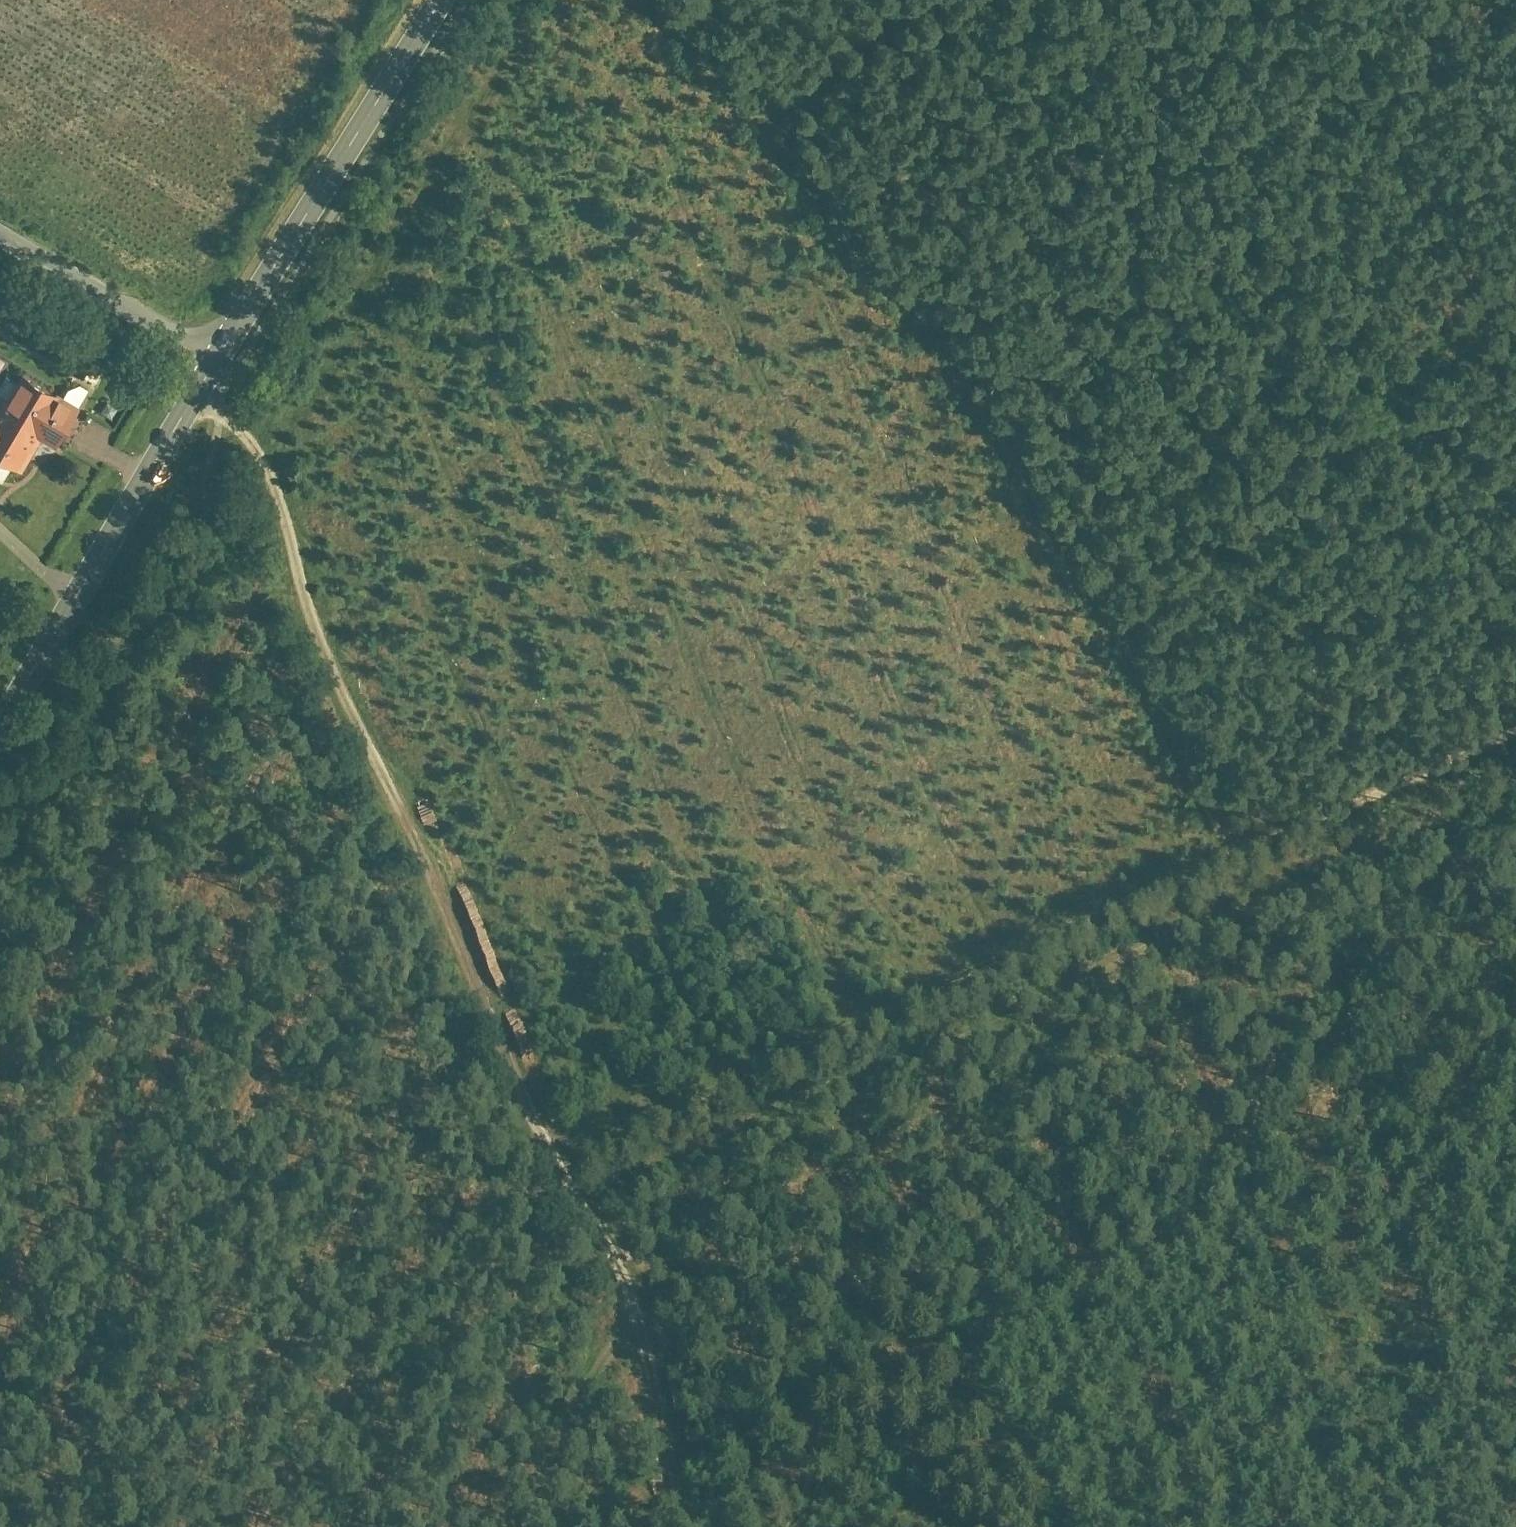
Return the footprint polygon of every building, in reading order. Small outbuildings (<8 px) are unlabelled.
[(19,473),(39,439),(54,447),(78,406),(19,371),(0,404),(0,462),(19,473)]
